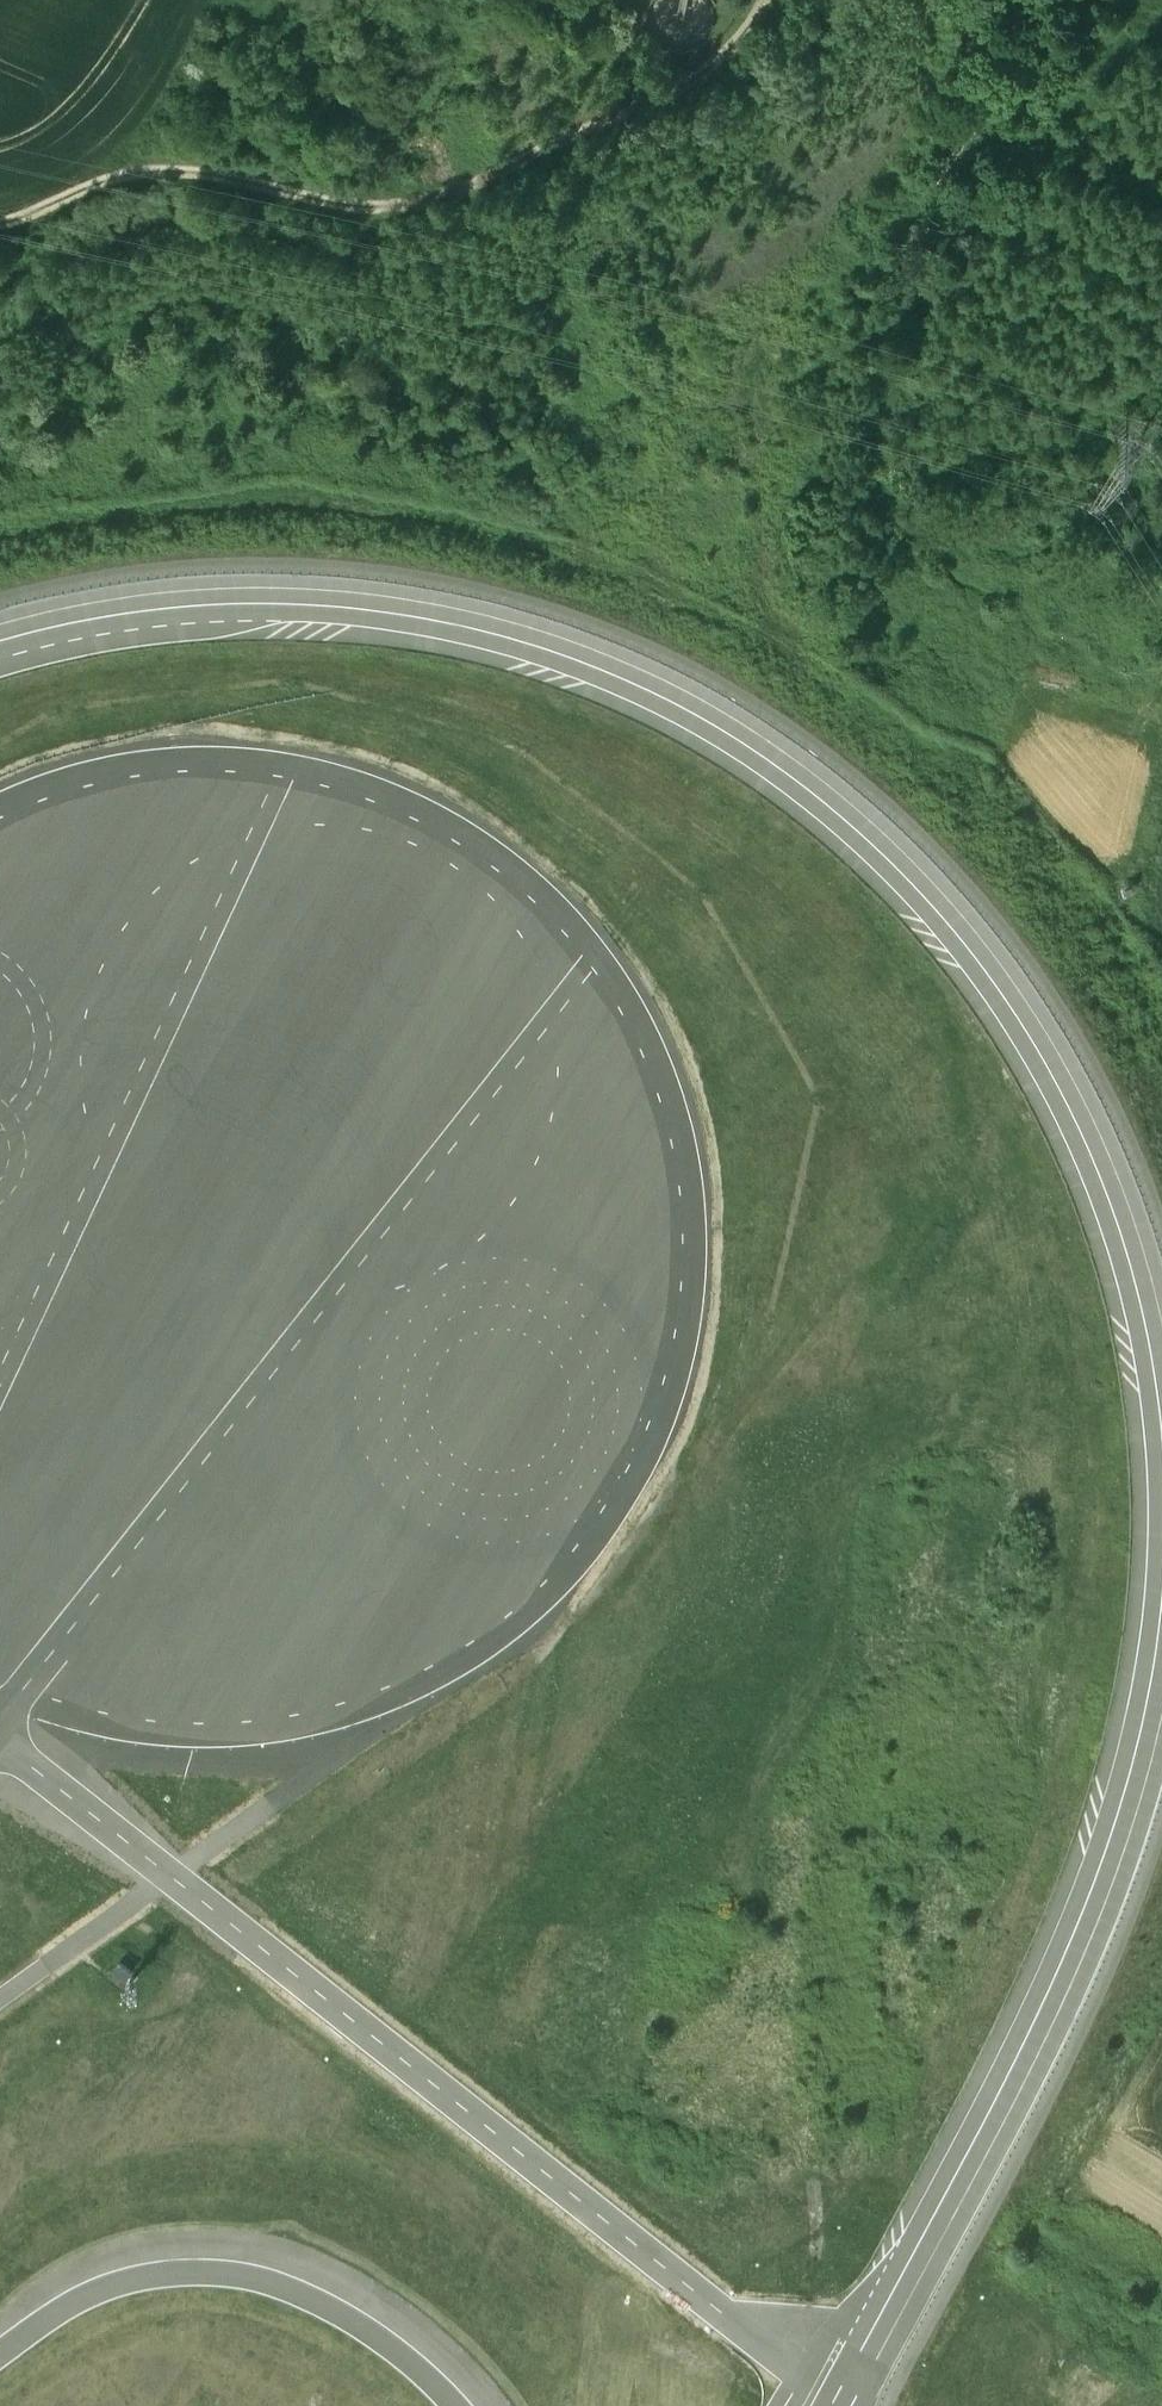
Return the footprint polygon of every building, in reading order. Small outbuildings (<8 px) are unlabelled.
[(697,52),(702,14),(665,8),(660,46),(697,52)]
